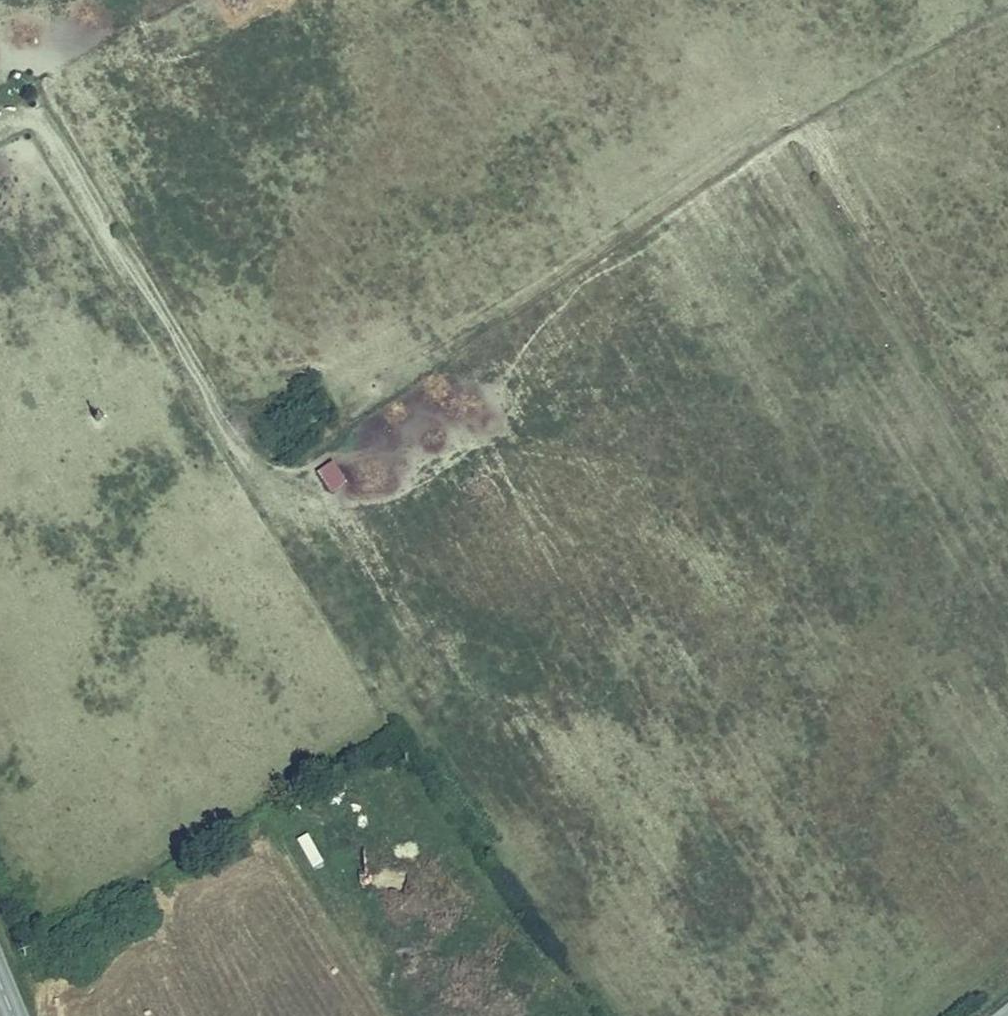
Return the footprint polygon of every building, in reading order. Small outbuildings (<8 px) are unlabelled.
[(312,866),(321,860),(305,834),(295,840),(312,866)]
